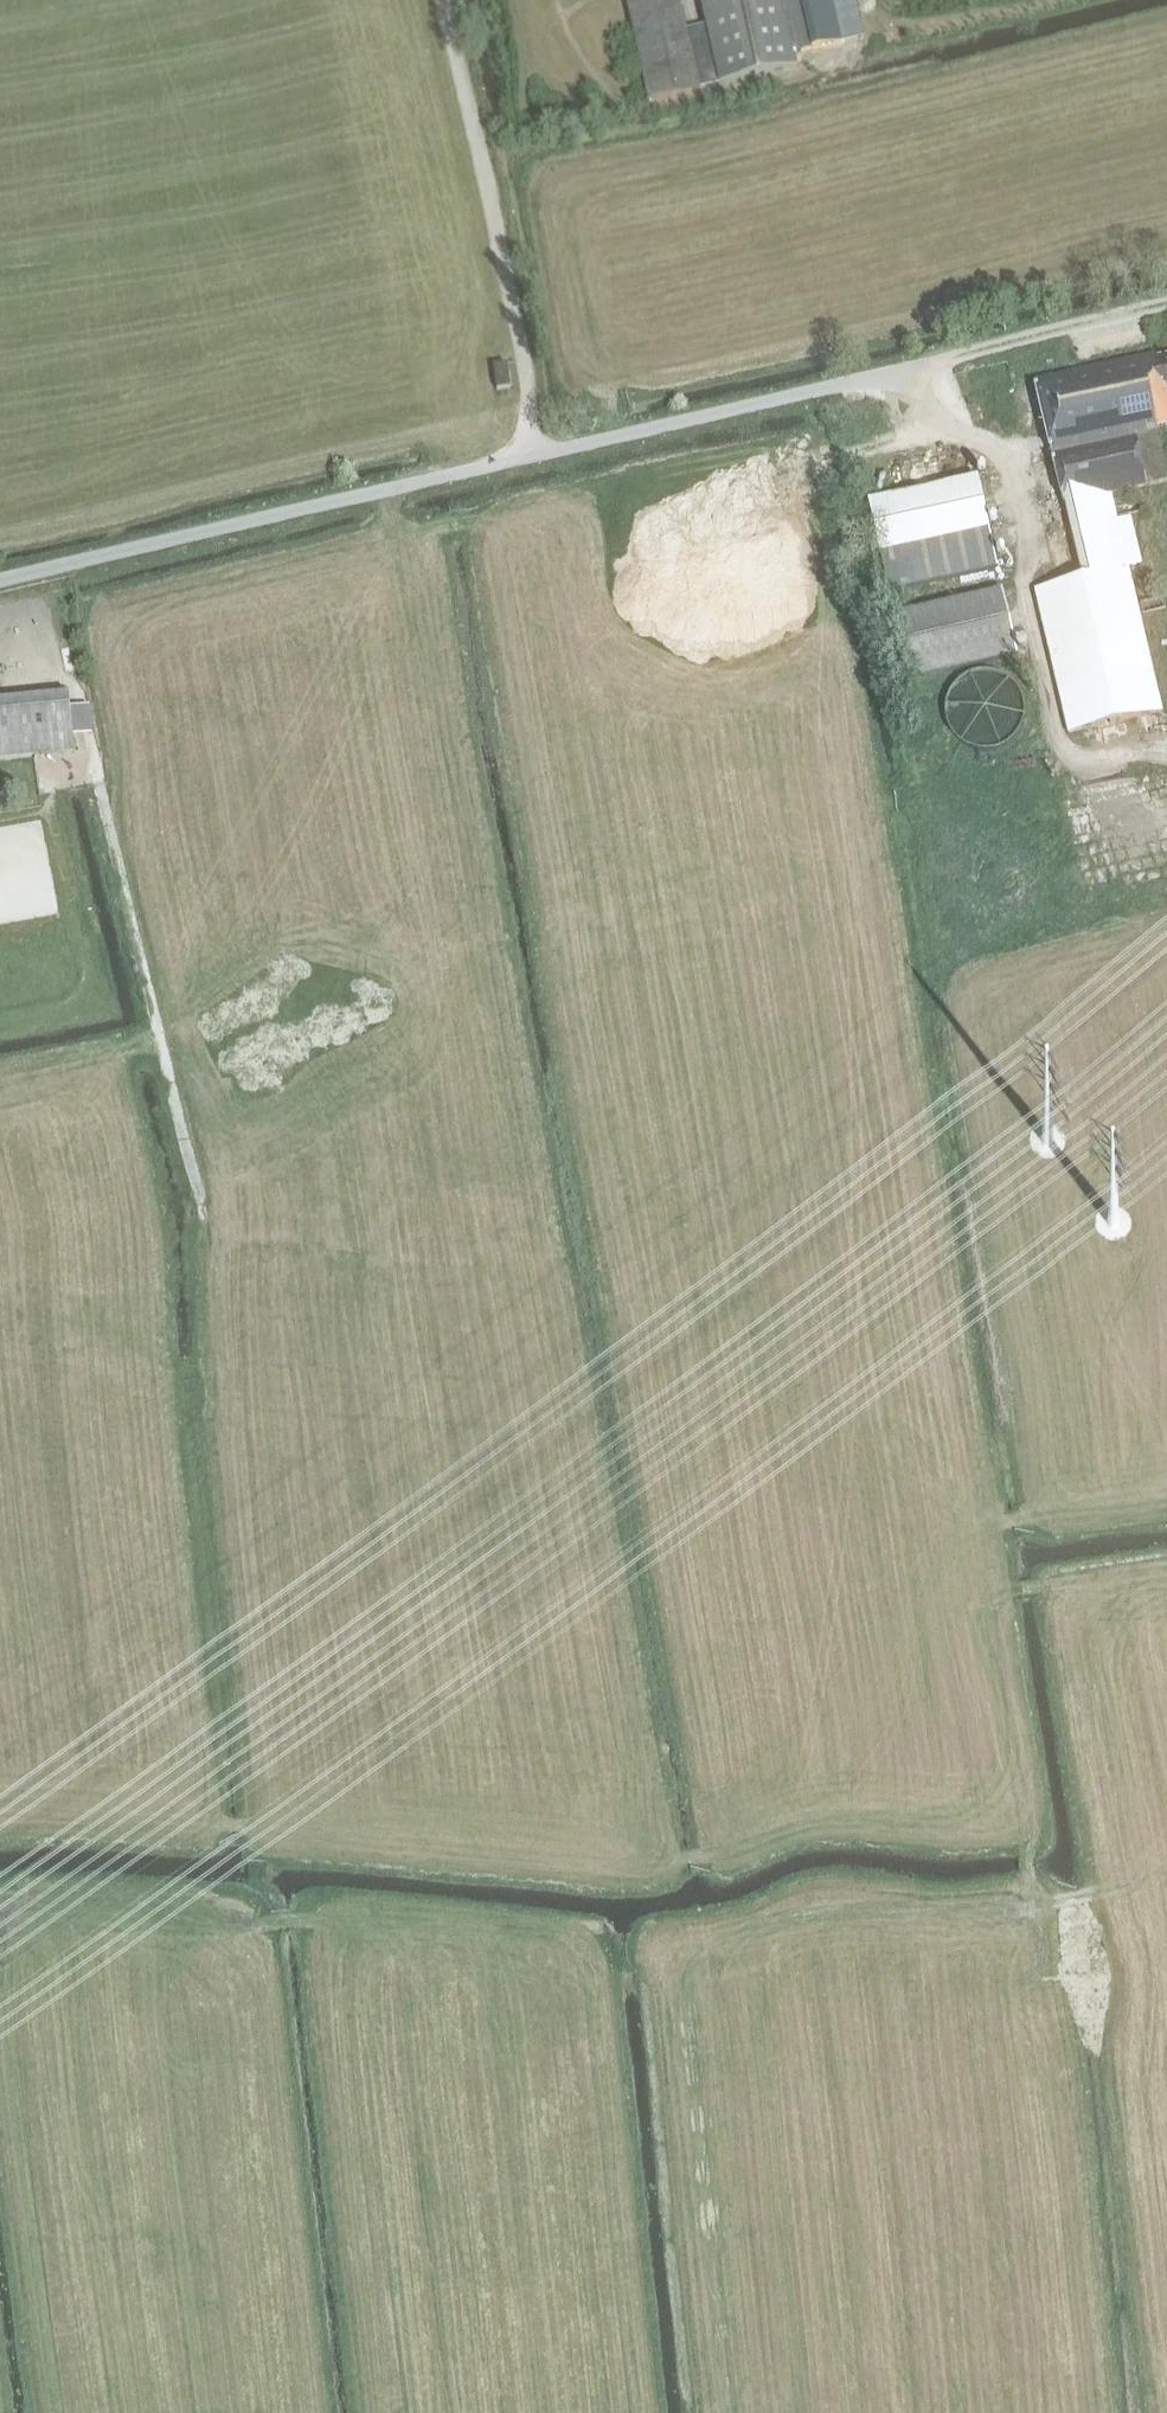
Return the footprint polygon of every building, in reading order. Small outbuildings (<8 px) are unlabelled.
[(651,101),(698,91),(698,89),(796,67),(781,0),(700,0),(705,25),(684,30),(678,0),(628,0),(651,101)] [(1154,360),(1154,356),(1034,384),(1061,502),(1063,502),(1081,578),(1034,588),(1067,734),(1161,712),(1117,519),(1140,513),(1134,489),(1166,481),(1154,429),(1166,426),(1166,357),(1154,360)] [(509,389),(506,365),(493,366),(496,391),(509,389)] [(996,566),(976,478),(867,501),(885,590),(996,566)] [(1016,655),(1001,590),(890,615),(905,680),(1016,655)] [(990,672),(983,671),(977,672),(970,674),(964,677),(958,680),(954,685),(950,691),(947,697),(945,704),(944,710),(945,717),(947,724),(950,730),(954,735),(958,740),(964,744),(970,747),(977,749),(983,749),(990,749),(997,747),(1003,744),(1009,740),(1013,736),(1017,730),(1020,724),(1022,717),(1023,710),(1022,704),(1020,697),(1017,691),(1013,685),(1009,680),(1003,677),(997,674),(990,672)] [(68,694),(0,700),(0,761),(73,754),(68,694)]
